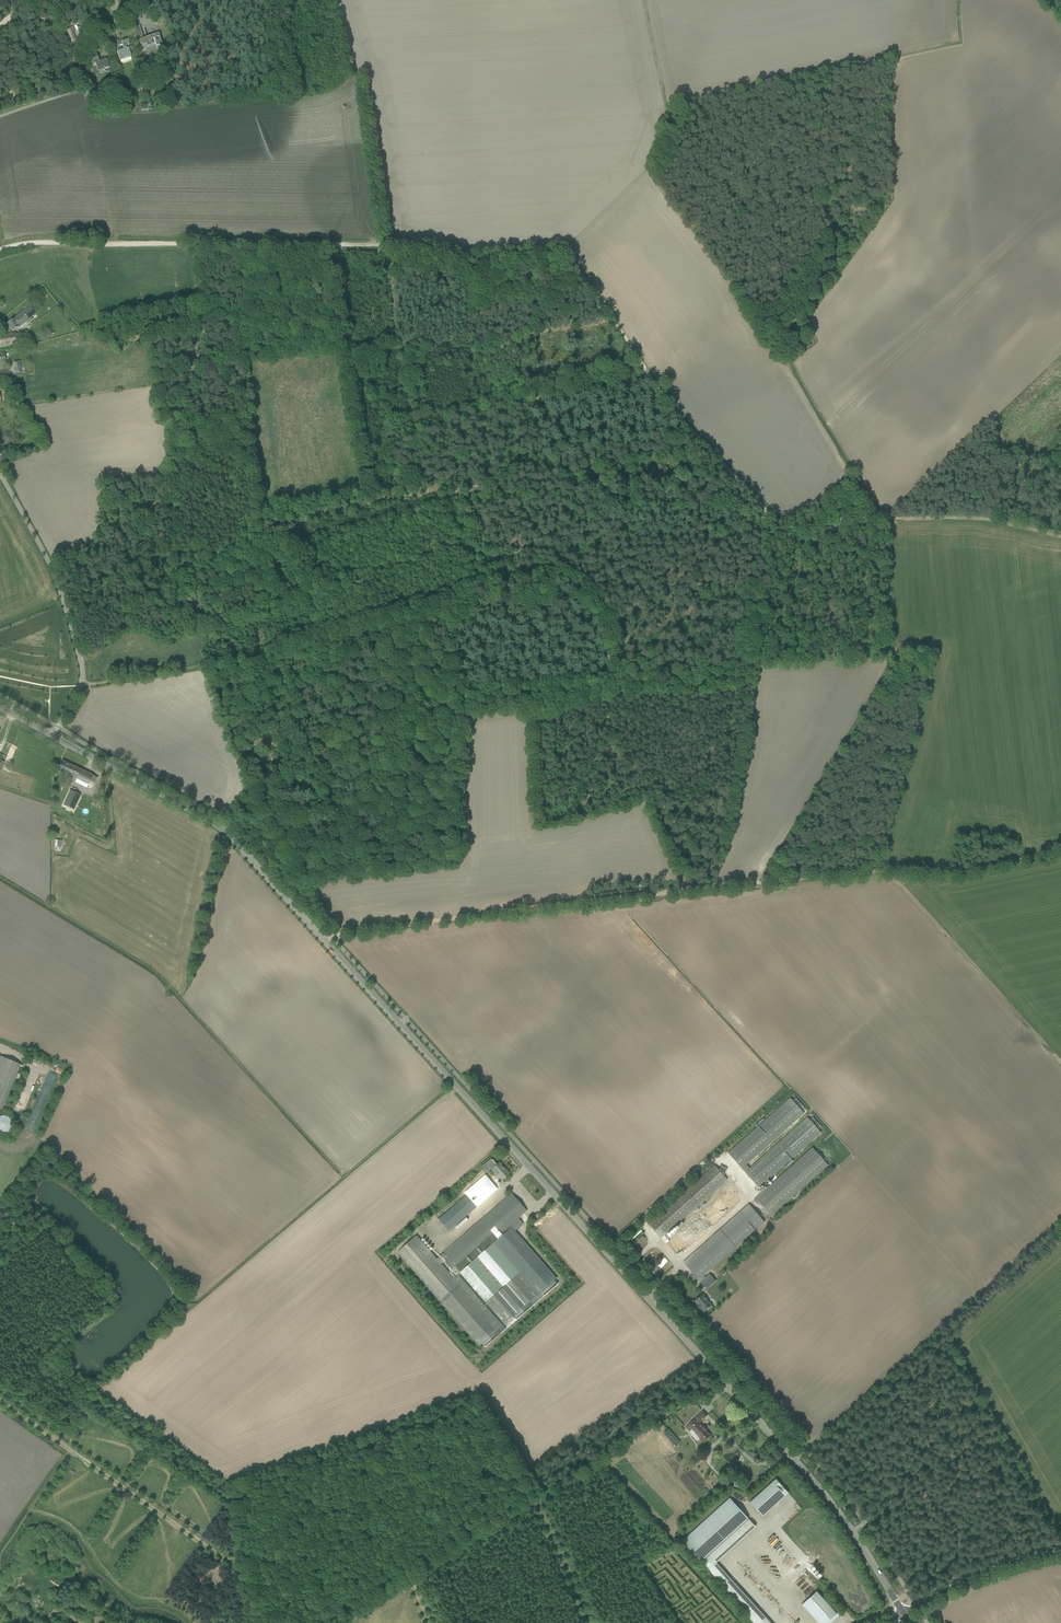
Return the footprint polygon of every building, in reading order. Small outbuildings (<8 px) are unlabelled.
[(123,3),(125,9),(131,7),(129,1),(123,3)] [(131,7),(125,9),(126,13),(127,12),(130,20),(137,20),(134,10),(132,10),(131,7)] [(65,29),(69,43),(77,41),(76,38),(75,38),(73,32),(74,32),(72,26),(65,29)] [(153,35),(150,36),(142,38),(142,36),(139,26),(132,26),(136,38),(138,43),(139,43),(140,47),(152,44),(155,43),(156,46),(162,44),(158,32),(152,34),(153,35)] [(121,42),(118,43),(117,40),(111,42),(113,47),(115,52),(117,52),(119,60),(131,56),(130,53),(128,48),(126,48),(125,46),(129,45),(128,40),(121,42)] [(106,72),(110,71),(108,64),(110,63),(109,59),(101,61),(101,59),(98,60),(96,52),(90,54),(93,64),(95,63),(96,67),(91,68),(94,76),(98,75),(98,73),(97,70),(104,68),(105,71),(106,72)] [(7,323),(12,331),(20,326),(26,322),(27,324),(33,320),(31,318),(36,313),(30,306),(15,318),(7,323)] [(19,343),(17,333),(0,337),(0,347),(19,343)] [(184,366),(198,378),(204,371),(198,365),(198,364),(188,354),(185,357),(189,361),(184,366)] [(666,468),(662,463),(657,467),(663,475),(668,471),(667,469),(667,468),(666,468)] [(599,471),(594,466),(590,470),(596,478),(601,473),(600,472),(599,471)] [(188,600),(190,605),(194,604),(196,605),(198,610),(201,609),(201,610),(202,609),(202,608),(203,607),(199,596),(188,600)] [(95,783),(97,777),(62,761),(58,770),(67,775),(66,778),(86,788),(90,781),(95,783)] [(70,790),(63,805),(70,808),(74,801),(77,802),(80,795),(70,790)] [(18,1069),(20,1064),(0,1056),(0,1114),(18,1069)] [(746,1165),(804,1114),(801,1111),(804,1108),(795,1098),(792,1101),(790,1098),(728,1153),(759,1188),(821,1133),(818,1130),(821,1128),(812,1118),(809,1120),(807,1117),(750,1168),(746,1165)] [(0,1134),(2,1134),(3,1134),(5,1134),(6,1134),(7,1133),(8,1132),(9,1132),(10,1130),(11,1129),(11,1128),(12,1127),(12,1125),(12,1124),(12,1123),(11,1122),(11,1120),(10,1119),(9,1119),(8,1118),(7,1117),(6,1116),(5,1116),(4,1116),(3,1116),(1,1116),(0,1116),(0,1134)] [(757,1205),(759,1204),(770,1216),(827,1165),(812,1148),(753,1200),(757,1205)] [(491,1169),(497,1176),(498,1175),(502,1180),(509,1174),(500,1163),(497,1165),(496,1164),(497,1164),(493,1160),(492,1160),(487,1165),(491,1169)] [(714,1166),(648,1224),(666,1244),(669,1241),(665,1236),(727,1180),(723,1175),(725,1174),(720,1169),(718,1170),(714,1166)] [(666,1244),(677,1256),(741,1200),(729,1187),(669,1241),(666,1244)] [(479,1222),(443,1253),(437,1259),(417,1235),(397,1252),(440,1301),(480,1346),(482,1344),(485,1347),(506,1329),(458,1274),(459,1273),(504,1324),(514,1316),(517,1320),(540,1299),(558,1284),(554,1281),(556,1279),(515,1232),(523,1224),(518,1219),(523,1215),(527,1211),(512,1194),(479,1222)] [(439,1219),(449,1231),(476,1207),(466,1196),(439,1219)] [(683,1262),(693,1274),(690,1277),(696,1283),(764,1222),(761,1218),(763,1216),(754,1206),(752,1208),(748,1204),(683,1262)] [(701,1283),(707,1289),(716,1281),(710,1275),(701,1283)] [(707,1300),(708,1299),(705,1296),(704,1297),(702,1295),(695,1301),(704,1312),(711,1305),(707,1300)] [(700,1438),(699,1439),(702,1443),(711,1435),(699,1422),(707,1416),(703,1411),(693,1419),(694,1420),(685,1428),(689,1432),(692,1429),(700,1438)] [(668,1429),(663,1433),(669,1440),(674,1436),(668,1429)] [(790,1494),(778,1480),(752,1501),(764,1515),(790,1494)] [(681,1542),(699,1563),(748,1518),(730,1498),(681,1542)] [(702,1563),(722,1586),(721,1587),(753,1622),(770,1622),(715,1563),(755,1527),(749,1519),(702,1561),(703,1562),(702,1563)] [(796,1584),(806,1595),(815,1586),(811,1582),(807,1585),(802,1579),(796,1584)] [(818,1622),(830,1622),(840,1614),(835,1607),(832,1609),(816,1591),(802,1605),(818,1622)]
